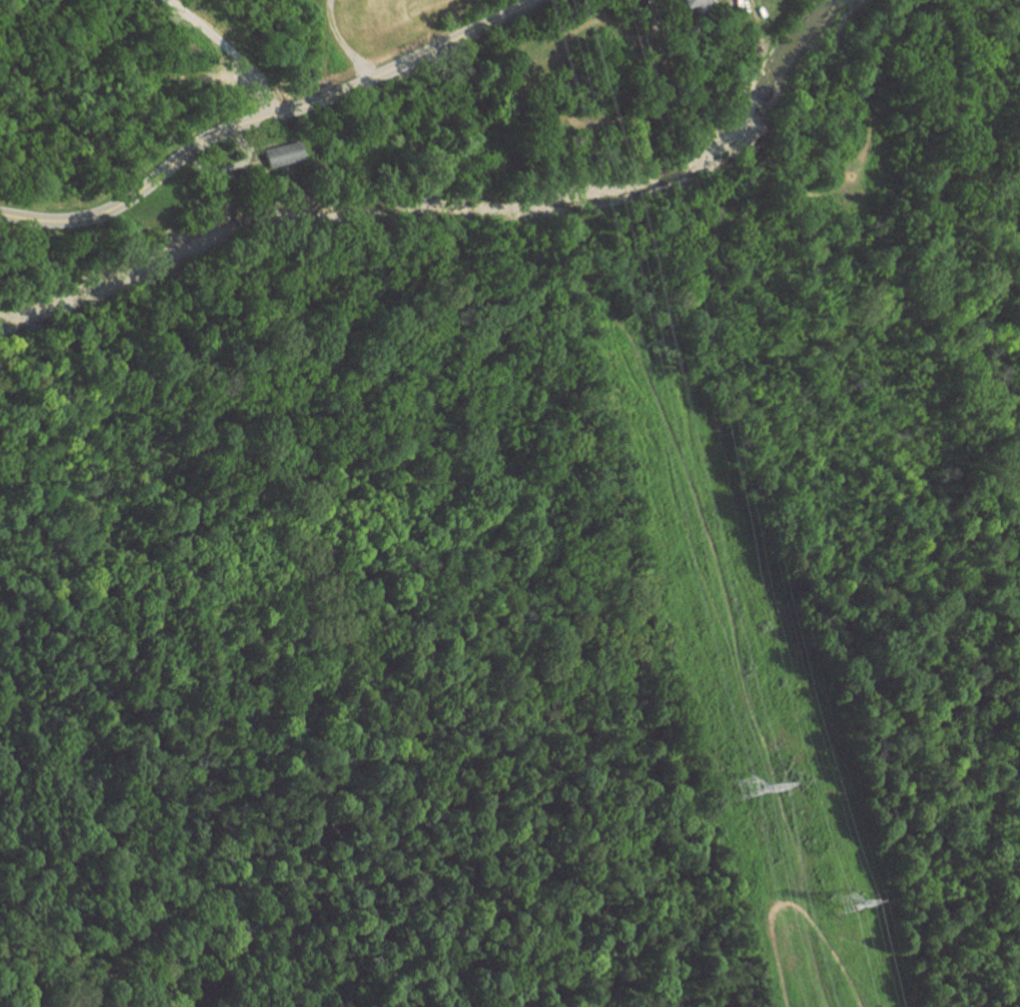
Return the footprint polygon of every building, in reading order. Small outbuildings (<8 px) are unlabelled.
[(694,6),(696,13),(711,9),(709,0),(684,0),(686,8),(694,6)] [(267,167),(303,159),(299,140),(263,149),(267,167)]
